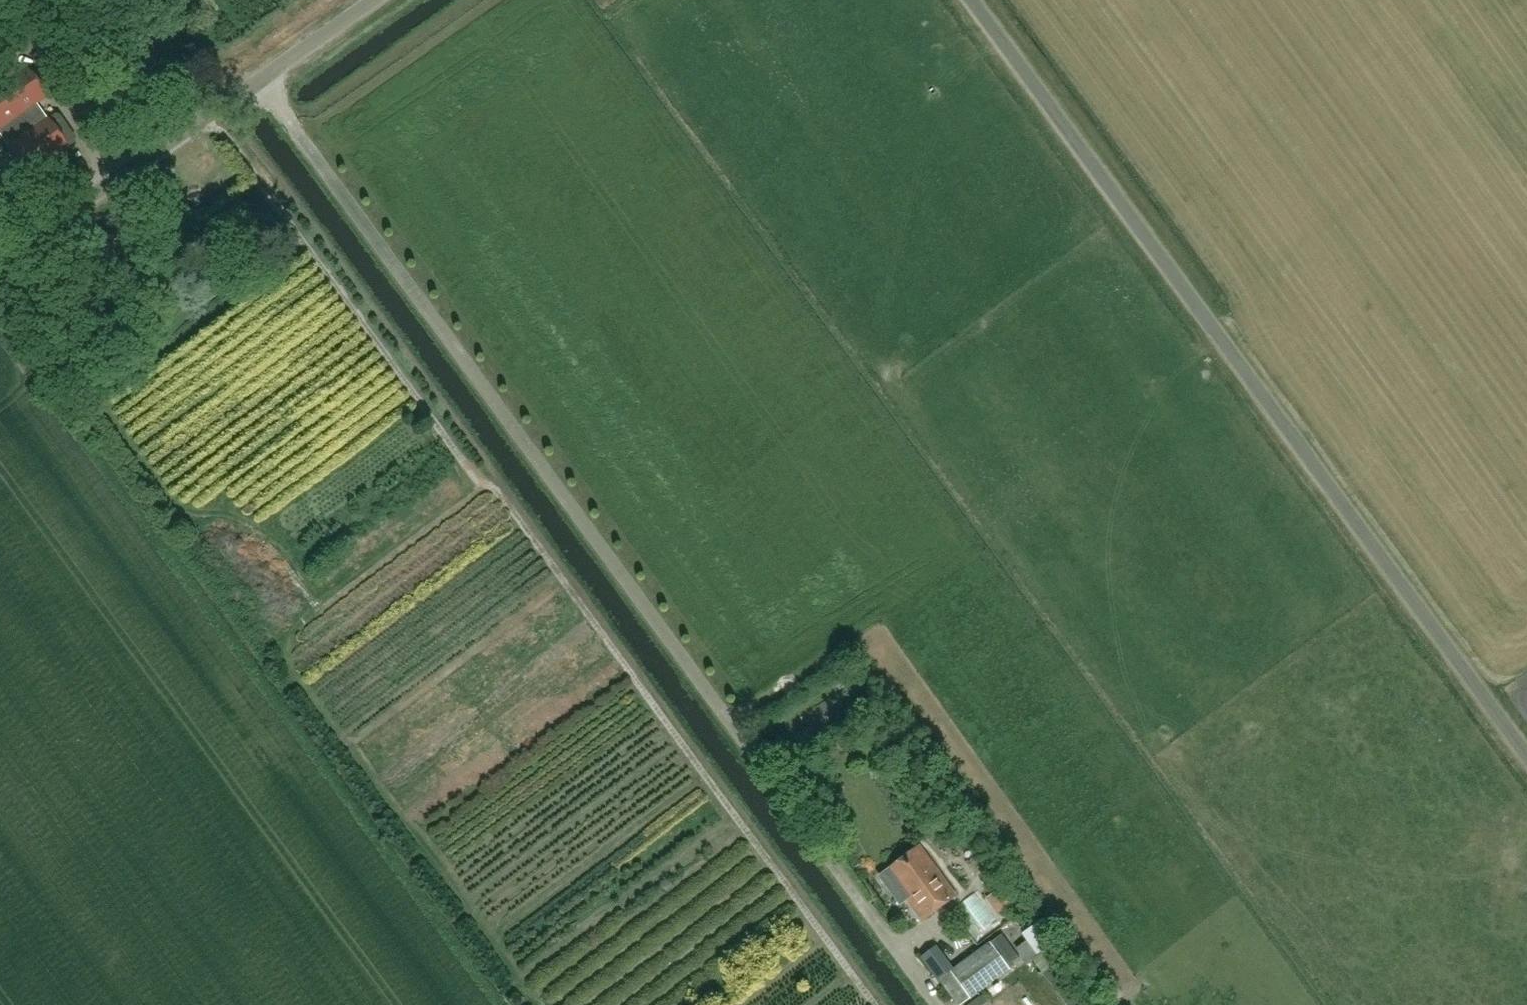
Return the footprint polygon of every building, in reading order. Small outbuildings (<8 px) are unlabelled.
[(47,97),(26,68),(0,86),(0,134),(29,176),(68,148),(68,147),(75,142),(76,138),(59,114),(55,114),(48,119),(37,104),(47,97)] [(898,881),(904,889),(900,891),(922,920),(955,896),(933,867),(930,869),(916,850),(881,876),(889,887),(898,881)] [(939,980),(957,1004),(962,1004),(1021,962),(1001,935),(939,980)] [(1055,967),(1042,976),(1064,1004),(1085,1004),(1055,967)]
